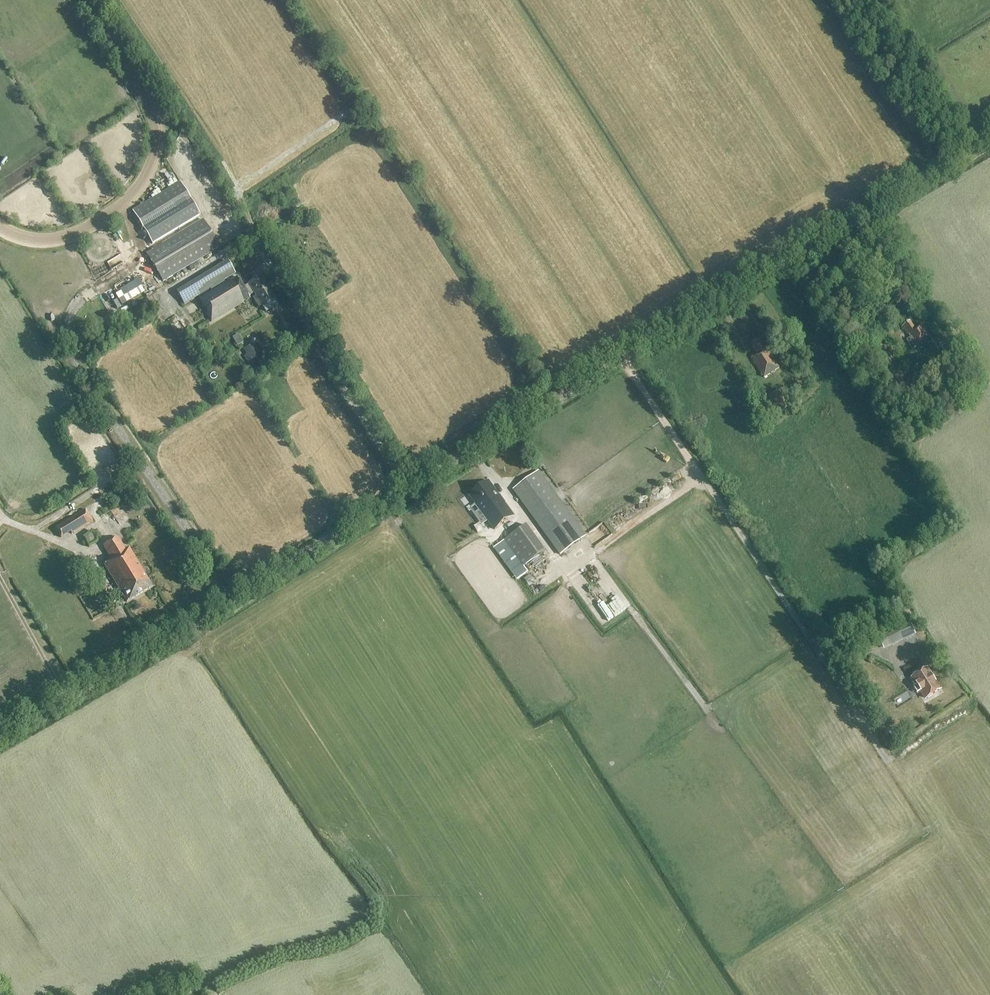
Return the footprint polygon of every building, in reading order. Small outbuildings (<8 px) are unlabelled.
[(359,107),(350,114),(354,118),(363,111),(359,107)] [(200,215),(180,182),(133,210),(153,243),(200,215)] [(203,220),(146,254),(162,281),(219,247),(203,220)] [(120,232),(124,241),(130,239),(126,229),(120,232)] [(118,264),(132,255),(129,250),(115,258),(118,264)] [(241,254),(201,275),(198,269),(184,277),(194,297),(248,268),(241,254)] [(254,293),(256,296),(252,299),(258,308),(274,298),(261,276),(248,284),(243,287),(237,277),(199,300),(203,306),(202,307),(211,322),(250,298),(249,296),(254,293)] [(133,289),(137,296),(156,286),(153,280),(133,289)] [(191,314),(201,324),(206,320),(196,310),(191,314)] [(107,326),(114,321),(110,315),(103,320),(107,326)] [(912,349),(916,347),(930,337),(922,324),(915,329),(910,322),(902,327),(907,335),(908,334),(911,338),(906,341),(912,349)] [(751,359),(764,378),(779,367),(768,350),(771,347),(764,337),(752,345),(758,354),(751,359)] [(263,359),(254,344),(243,350),(246,355),(244,356),(250,366),(263,359)] [(953,354),(946,345),(941,348),(947,358),(953,354)] [(779,355),(783,360),(791,355),(788,350),(779,355)] [(790,407),(780,391),(768,398),(778,414),(790,407)] [(524,458),(525,450),(517,449),(516,457),(524,458)] [(539,472),(513,490),(560,555),(586,536),(539,472)] [(104,482),(91,489),(94,496),(108,489),(104,482)] [(494,486),(479,495),(485,503),(482,505),(499,532),(519,519),(500,489),(497,490),(494,486)] [(129,491),(121,496),(125,502),(133,498),(129,491)] [(632,504),(637,511),(642,507),(637,500),(632,504)] [(92,521),(85,510),(64,522),(71,534),(92,521)] [(478,520),(484,529),(490,525),(485,516),(478,520)] [(526,525),(500,544),(494,548),(517,581),(546,560),(542,554),(545,552),(526,525)] [(83,537),(88,547),(96,542),(91,532),(83,537)] [(127,602),(152,587),(129,548),(125,550),(117,537),(103,546),(110,559),(111,561),(104,565),(127,602)] [(546,579),(554,576),(552,569),(544,571),(546,579)] [(102,581),(93,586),(100,598),(108,593),(109,593),(102,581)] [(619,603),(605,612),(611,622),(625,613),(619,603)] [(878,638),(884,650),(902,641),(897,629),(878,638)] [(918,694),(921,692),(926,700),(942,690),(928,668),(912,678),(917,686),(914,688),(918,694)]
